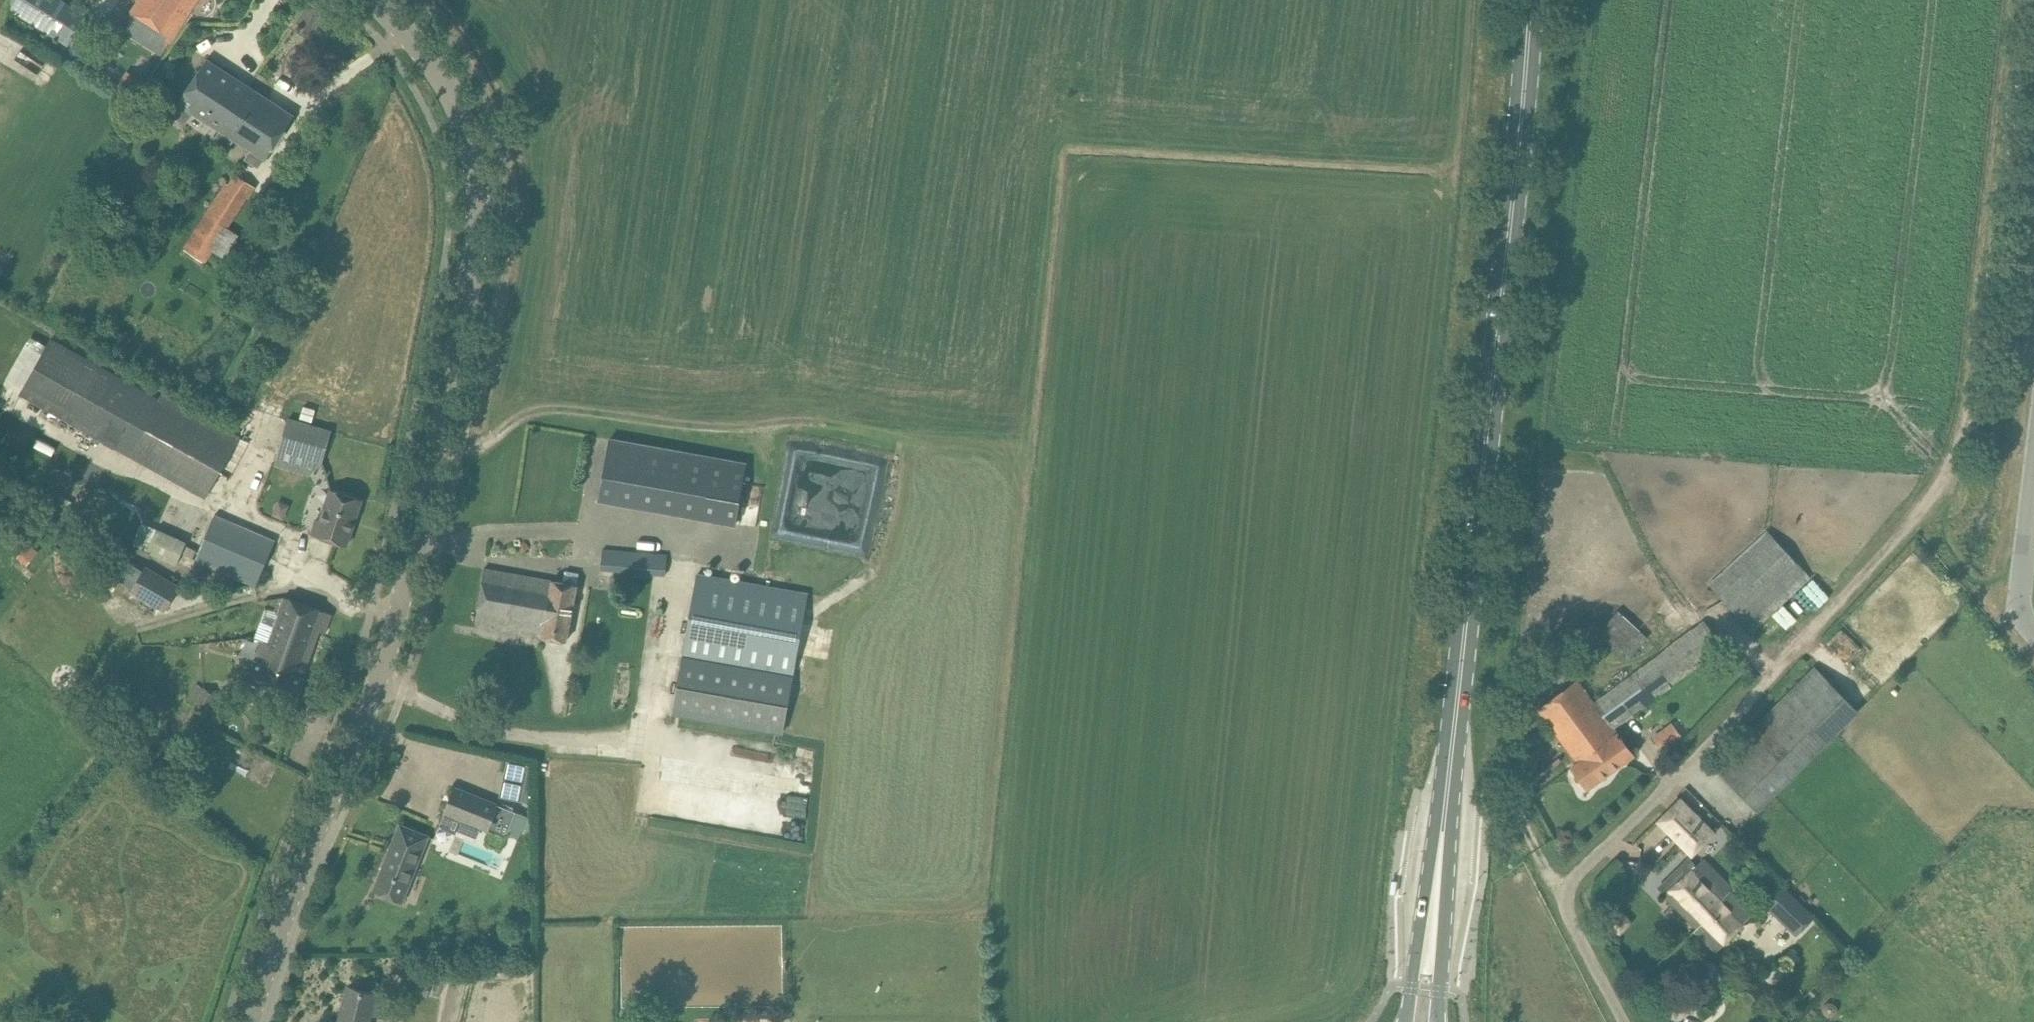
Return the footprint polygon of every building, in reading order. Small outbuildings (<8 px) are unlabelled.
[(60,0),(12,0),(8,7),(69,45),(87,16),(60,0)] [(198,0),(139,0),(131,11),(132,12),(121,30),(161,55),(170,41),(171,42),(198,0)] [(179,103),(221,130),(250,87),(207,59),(179,103)] [(130,74),(122,87),(133,94),(142,81),(130,74)] [(294,116),(250,87),(221,130),(266,159),(294,116)] [(238,235),(227,227),(253,187),(232,174),(184,249),(204,262),(213,249),(224,256),(238,235)] [(240,436),(183,404),(163,393),(160,398),(52,338),(25,385),(209,490),(240,436)] [(289,418),(280,449),(323,462),(333,432),(289,418)] [(610,439),(599,498),(737,523),(747,464),(610,439)] [(362,500),(343,493),(331,489),(321,520),(317,518),(312,533),(347,545),(362,500)] [(199,554),(196,560),(197,560),(217,569),(256,587),(259,580),(277,542),(216,514),(199,554)] [(176,566),(187,541),(158,528),(147,553),(176,566)] [(1810,577),(1767,531),(1709,584),(1747,625),(1752,621),(1757,626),(1810,577)] [(666,575),(667,554),(603,549),(601,569),(666,575)] [(180,584),(146,565),(130,591),(165,611),(180,584)] [(551,579),(504,571),(484,568),(476,621),(543,631),(542,634),(562,637),(567,638),(575,583),(551,579)] [(785,733),(794,678),(809,594),(699,574),(673,714),(785,733)] [(244,639),(238,654),(255,660),(246,685),(297,704),(307,678),(303,677),(316,641),(314,640),(318,630),(326,633),(333,614),(284,597),(268,642),(262,640),(262,641),(253,638),(244,639)] [(1627,659),(1649,637),(1620,610),(1601,630),(1594,623),(1573,645),(1590,661),(1609,642),(1627,659)] [(1633,754),(1619,735),(1613,728),(1624,720),(1724,647),(1705,621),(1633,673),(1595,701),(1591,695),(1578,678),(1537,708),(1577,763),(1572,767),(1587,788),(1633,754)] [(1858,710),(1829,681),(1815,667),(1714,767),(1758,810),(1858,710)] [(206,712),(217,695),(205,687),(194,704),(206,712)] [(1672,723),(1653,738),(1663,752),(1683,737),(1672,723)] [(508,761),(501,797),(531,803),(531,774),(528,773),(529,766),(508,761)] [(445,812),(439,827),(456,834),(458,830),(472,836),(474,832),(479,834),(482,827),(506,837),(508,833),(519,838),(527,816),(517,812),(454,787),(444,812),(445,812)] [(1715,832),(1682,799),(1659,822),(1692,855),(1715,832)] [(429,836),(401,824),(374,891),(403,902),(429,836)] [(1688,857),(1657,888),(1697,927),(1707,916),(1704,913),(1732,886),(1704,859),(1697,865),(1688,857)] [(1806,907),(1781,883),(1762,902),(1787,926),(1806,907)] [(1697,927),(1695,929),(1717,951),(1753,914),(1730,891),(1733,888),(1732,886),(1704,913),(1707,916),(1697,927)] [(388,996),(349,987),(339,1021),(369,1021),(371,1012),(383,1015),(388,996)]
